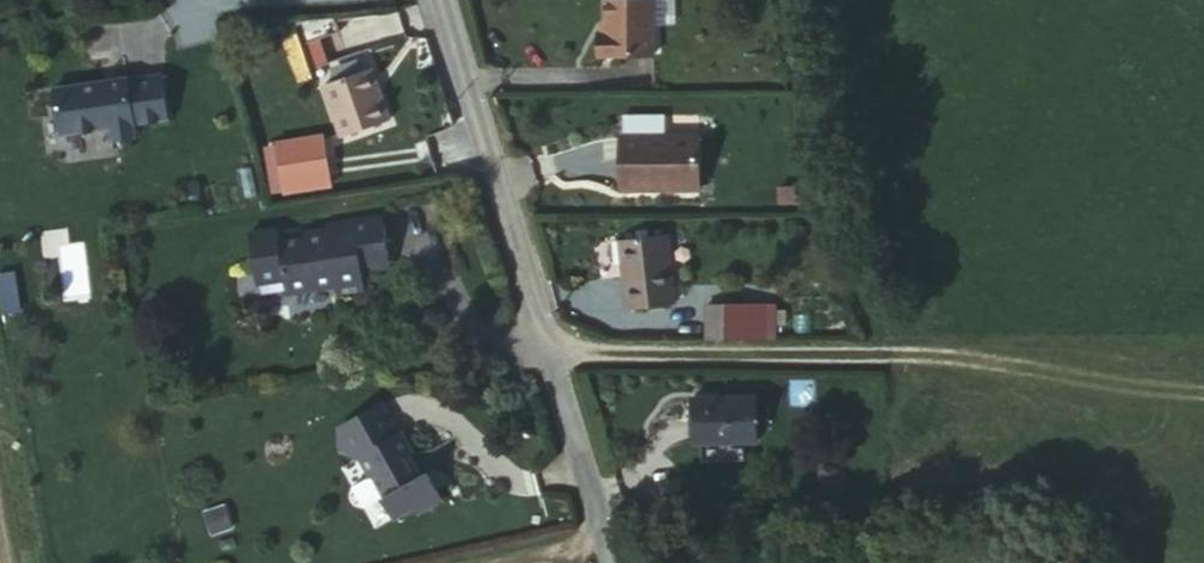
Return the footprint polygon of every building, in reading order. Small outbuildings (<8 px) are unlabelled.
[(359,0),(356,0),(321,5),(327,31),(366,23),(359,0)] [(601,18),(595,19),(595,34),(648,34),(646,0),(601,0),(601,18)] [(337,73),(346,71),(397,61),(405,59),(400,37),(333,53),(337,73)] [(397,61),(346,71),(361,129),(414,116),(397,61)] [(119,65),(68,69),(72,117),(121,113),(122,126),(147,124),(146,111),(179,108),(176,64),(142,66),(143,63),(138,64),(132,70),(120,71),(119,65)] [(690,117),(614,117),(616,168),(690,169),(690,117)] [(329,137),(277,144),(284,200),(336,194),(329,137)] [(263,218),(270,268),(298,264),(300,278),(350,271),(351,280),(379,276),(374,245),(403,240),(398,201),(342,210),(343,214),(318,218),(319,224),(293,228),(291,214),(263,218)] [(677,219),(624,219),(625,290),(678,289),(677,219)] [(699,293),(699,321),(730,320),(730,293),(699,293)] [(730,320),(766,319),(765,293),(730,293),(730,320)] [(769,382),(702,383),(701,427),(769,426),(769,382)] [(395,385),(356,411),(375,441),(378,439),(390,458),(393,456),(406,477),(403,478),(416,498),(436,485),(440,491),(463,476),(445,449),(440,454),(427,434),(429,432),(416,412),(414,414),(395,385)]
